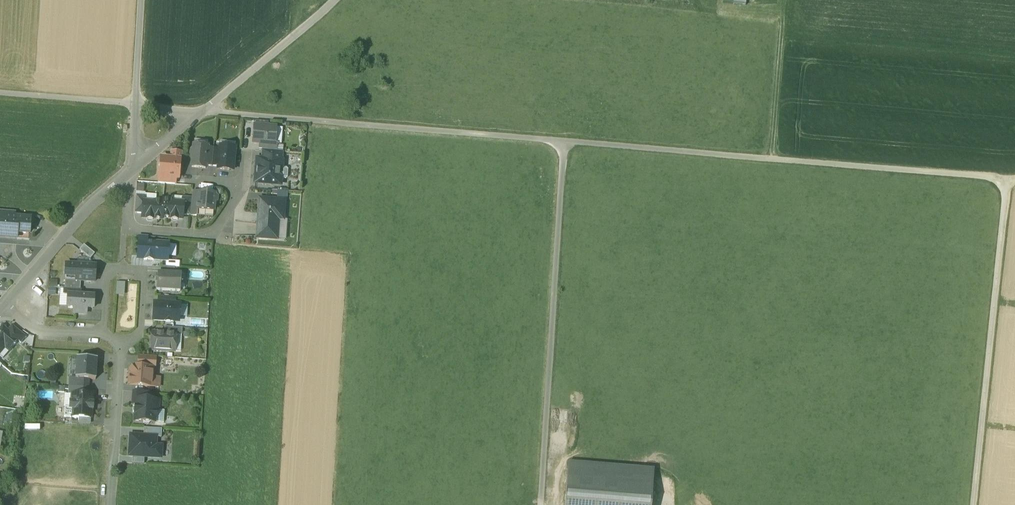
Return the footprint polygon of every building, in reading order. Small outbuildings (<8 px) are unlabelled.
[(276,128),(254,126),(253,143),(260,144),(274,145),(274,144),(276,128)] [(207,147),(194,146),(193,150),(191,152),(191,155),(193,157),(192,167),(205,169),(207,148),(207,147)] [(235,148),(219,147),(219,149),(218,167),(217,170),(233,171),(235,148)] [(277,151),(264,151),(263,160),(281,162),(282,152),(277,151)] [(171,159),(163,158),(159,161),(159,166),(160,167),(159,177),(175,179),(178,179),(180,160),(181,153),(172,152),(171,159)] [(263,160),(258,160),(256,183),(280,185),(281,162),(263,160)] [(215,194),(198,193),(198,199),(197,210),(213,211),(214,202),(217,202),(217,196),(215,196),(215,194)] [(145,196),(136,195),(135,213),(142,214),(143,202),(144,202),(145,196)] [(192,198),(183,197),(183,203),(184,203),(183,215),(190,216),(192,198)] [(171,200),(164,199),(164,201),(162,218),(171,218),(171,220),(178,220),(178,219),(182,219),(183,215),(184,203),(183,203),(173,203),(171,200)] [(284,202),(260,200),(257,239),(276,240),(278,220),(282,221),(284,202)] [(144,202),(143,202),(142,214),(142,218),(146,218),(146,220),(153,220),(153,219),(162,220),(162,218),(164,201),(156,201),(153,203),(144,202)] [(0,217),(0,237),(17,238),(17,233),(29,234),(30,219),(14,218),(0,217)] [(147,237),(139,236),(138,256),(144,256),(146,256),(147,243),(147,237)] [(168,245),(147,243),(146,256),(144,256),(144,259),(145,260),(153,261),(154,260),(167,261),(168,245)] [(94,254),(84,245),(80,251),(90,259),(94,254)] [(96,266),(66,265),(65,280),(81,281),(95,282),(96,266)] [(160,273),(157,273),(156,291),(180,292),(181,274),(174,274),(160,273)] [(81,281),(65,280),(65,289),(80,290),(81,281)] [(116,295),(124,295),(124,282),(116,282),(116,295)] [(80,296),(68,295),(68,296),(67,307),(74,308),(74,314),(86,315),(86,309),(93,309),(94,297),(80,296)] [(175,298),(159,297),(158,304),(175,305),(175,298)] [(158,304),(154,304),(153,320),(165,321),(167,323),(170,323),(172,322),(173,322),(174,317),(179,317),(180,306),(175,305),(158,304)] [(7,331),(5,330),(0,330),(0,350),(5,345),(11,350),(18,341),(21,343),(26,337),(12,326),(7,331)] [(164,333),(152,333),(151,351),(175,352),(176,335),(176,334),(164,333)] [(14,350),(10,357),(18,361),(22,354),(14,350)] [(155,357),(139,356),(138,368),(152,369),(154,370),(155,357)] [(97,362),(76,361),(75,379),(89,380),(96,381),(97,362)] [(138,368),(135,368),(130,372),(129,385),(151,387),(152,369),(138,368)] [(89,380),(75,379),(70,379),(70,388),(88,389),(89,380)] [(88,389),(70,388),(69,395),(72,395),(87,396),(88,389)] [(149,393),(133,392),(132,404),(145,405),(146,401),(148,401),(149,401),(149,393)] [(87,396),(72,395),(72,403),(70,403),(70,408),(70,410),(73,410),(72,418),(91,419),(91,410),(93,410),(93,404),(92,404),(92,396),(87,396)] [(145,405),(132,404),(132,405),(136,405),(134,422),(143,422),(145,425),(149,425),(151,423),(155,423),(156,411),(158,411),(159,401),(149,401),(148,401),(146,401),(145,405)] [(70,408),(65,408),(64,417),(72,418),(73,410),(70,410),(70,408)] [(144,430),(144,437),(158,438),(162,438),(162,431),(144,430)] [(144,437),(130,436),(129,459),(133,459),(145,460),(162,460),(162,447),(157,447),(158,438),(144,437)] [(569,464),(565,504),(651,504),(653,471),(569,464)]
